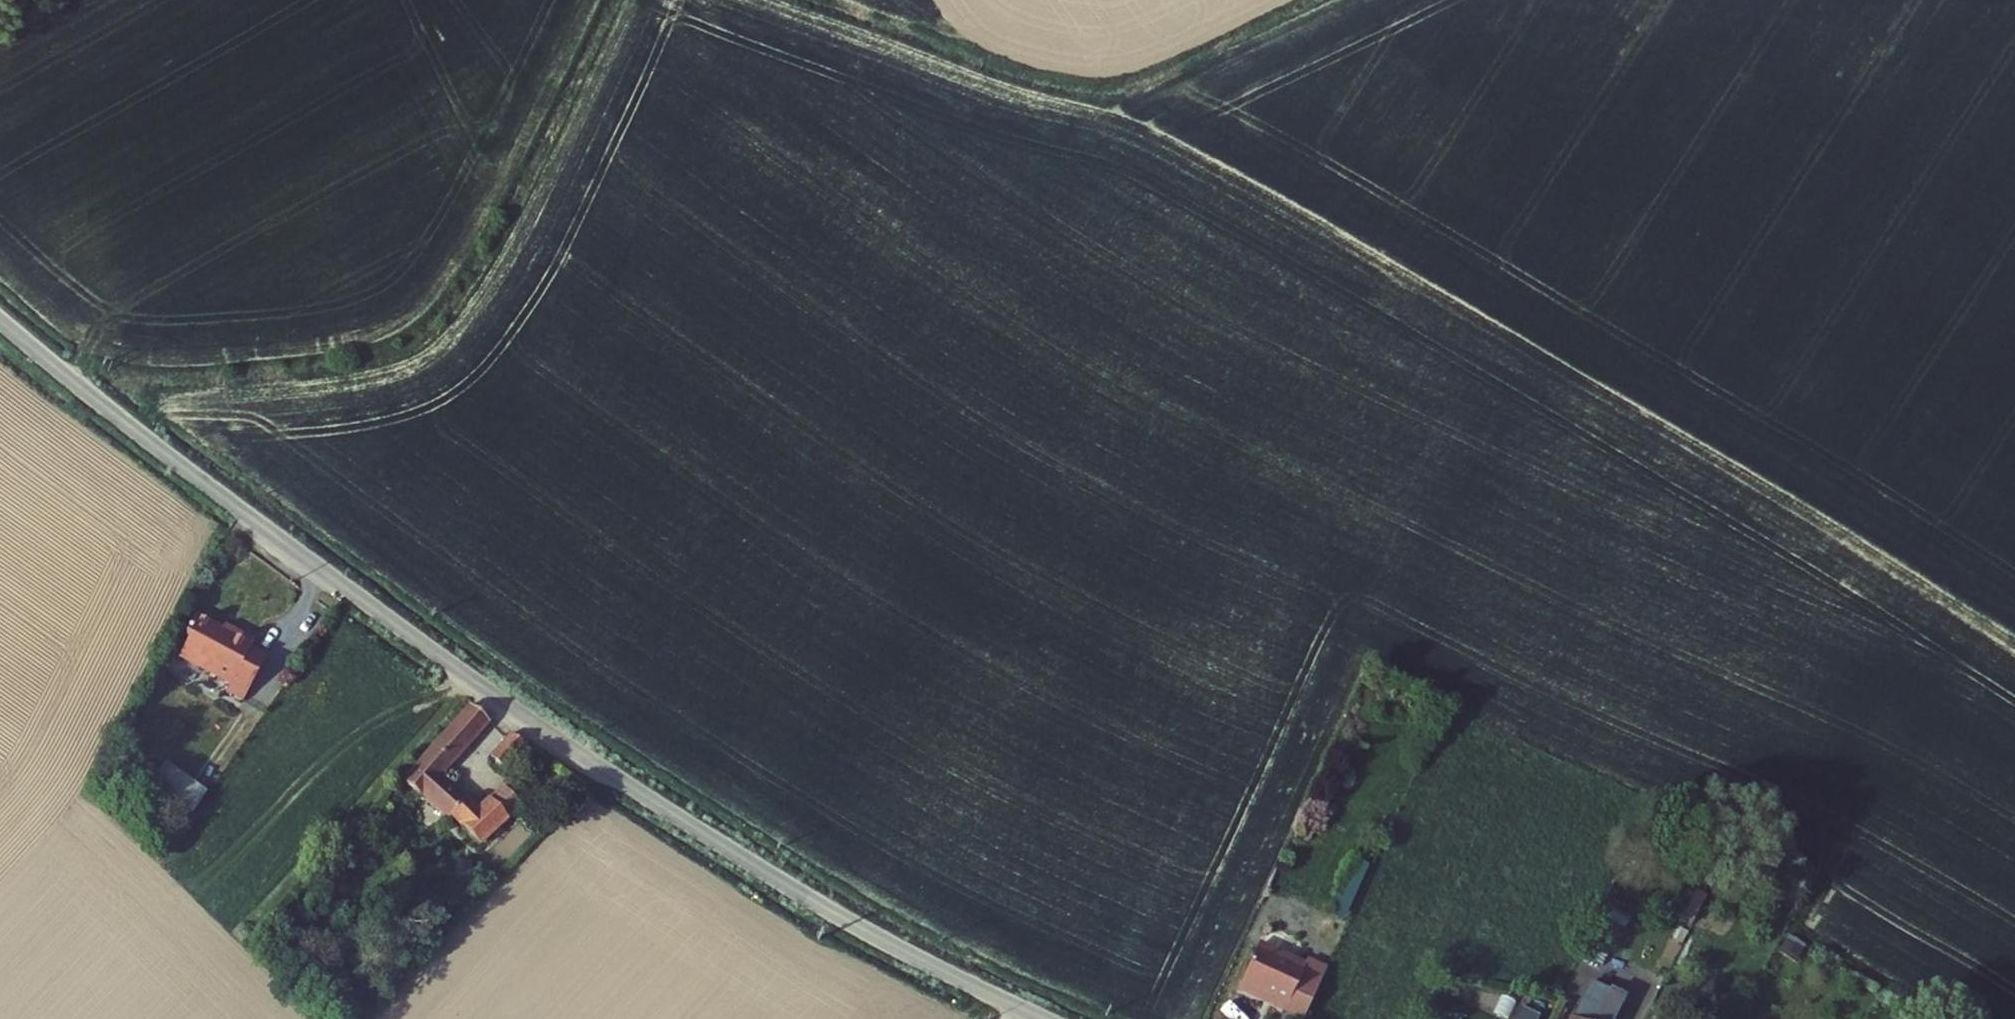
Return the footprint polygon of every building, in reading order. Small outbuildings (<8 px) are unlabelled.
[(290,657),(274,648),(277,643),(247,626),(239,629),(236,622),(220,614),(209,632),(210,641),(202,655),(251,685),(248,692),(264,701),(290,657)] [(468,823),(501,857),(544,812),(522,791),(499,815),(460,776),(512,726),(491,711),(421,783),(465,827),(468,823)] [(226,795),(186,764),(171,785),(211,815),(226,795)] [(1331,913),(1349,918),(1366,861),(1348,855),(1331,913)] [(1274,946),(1254,991),(1290,1008),(1309,964),(1274,946)] [(1309,964),(1290,1008),(1314,1018),(1319,1018),(1340,970),(1312,957),(1309,964)] [(1597,1008),(1591,1018),(1618,1018),(1597,1008)]
